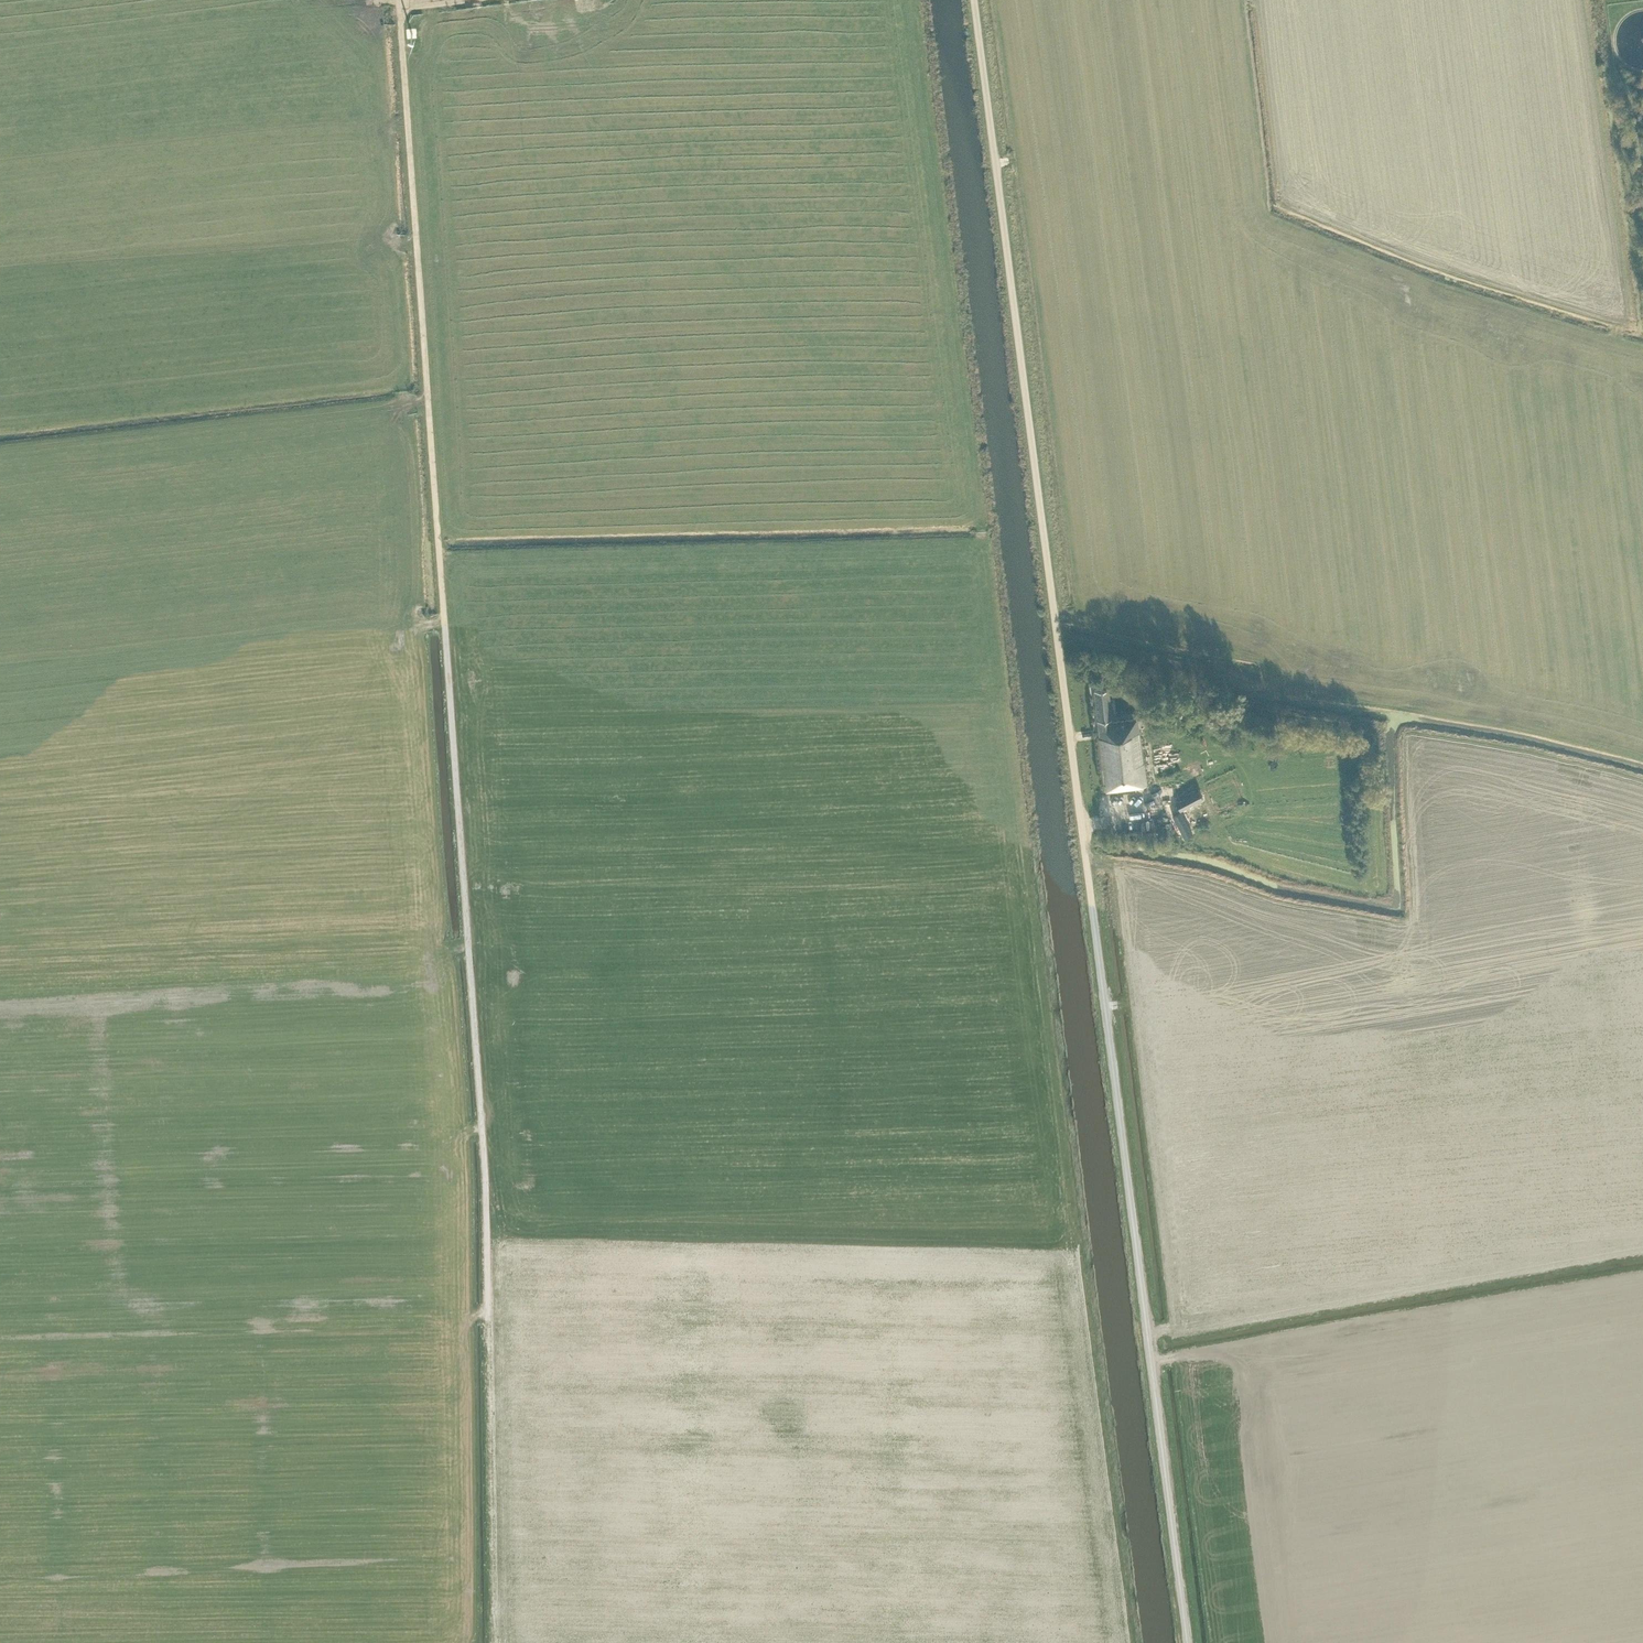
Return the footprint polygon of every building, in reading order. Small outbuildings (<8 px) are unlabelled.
[(1102,790),(1146,785),(1139,727),(1138,718),(1112,721),(1109,687),(1093,688),(1099,736),(1096,737),(1102,790)] [(1167,809),(1182,833),(1196,825),(1182,800),(1167,809)]
